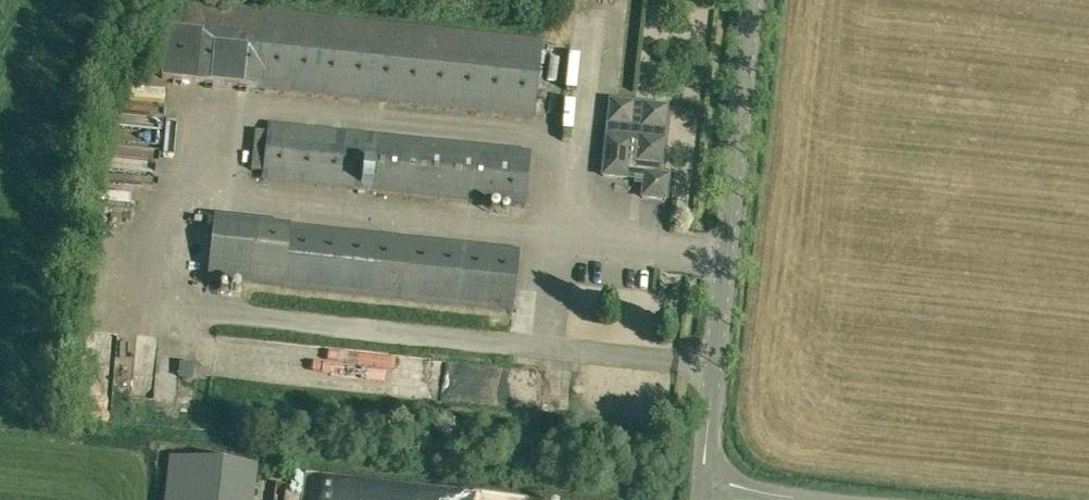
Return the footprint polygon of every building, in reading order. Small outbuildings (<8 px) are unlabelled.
[(162,79),(535,118),(543,41),(171,1),(162,79)] [(645,180),(643,197),(666,199),(668,177),(659,176),(663,141),(667,106),(612,100),(607,140),(604,175),(645,180)] [(525,208),(532,151),(268,124),(268,132),(256,131),(251,171),(264,172),(263,181),(525,208)] [(98,151),(149,153),(149,129),(114,128),(113,138),(98,138),(98,151)] [(521,250),(215,218),(207,282),(514,314),(521,250)] [(177,376),(192,376),(192,363),(178,362),(177,376)] [(249,468),(171,459),(166,499),(245,499),(249,468)] [(268,499),(279,499),(279,475),(266,475),(265,499),(268,499)]
